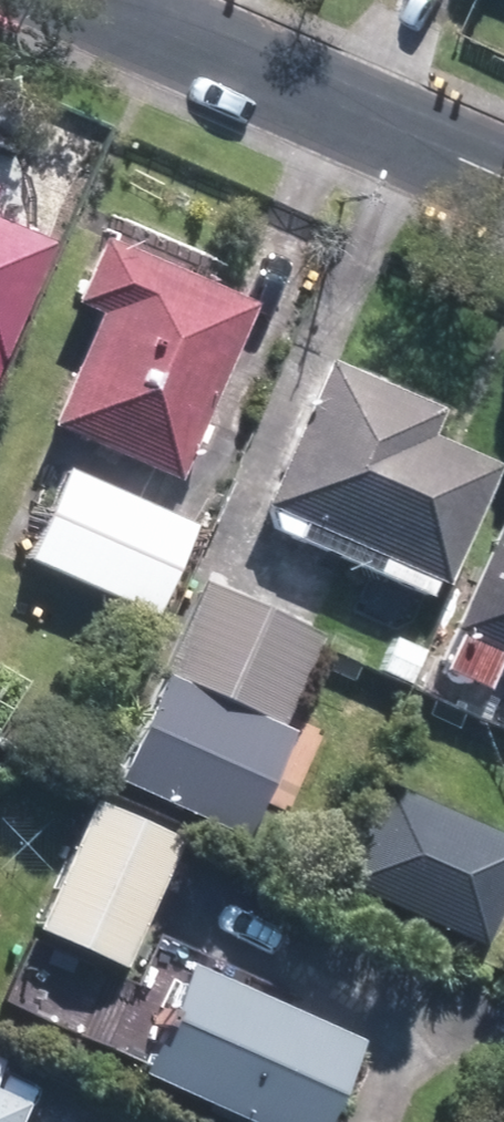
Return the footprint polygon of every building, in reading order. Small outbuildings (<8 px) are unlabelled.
[(55,240),(0,217),(0,368),(55,240)] [(182,478),(258,304),(101,235),(73,300),(101,312),(54,422),(182,478)] [(448,403),(330,355),(266,510),(281,516),(279,522),(432,585),(438,571),(452,577),(503,455),(438,428),(448,403)] [(201,523),(68,464),(27,556),(159,615),(201,523)] [(461,624),(503,643),(503,525),(461,624)] [(170,678),(283,726),(324,632),(196,577),(154,671),(170,678)] [(283,726),(170,678),(124,783),(253,839),(299,733),(283,726)] [(383,781),(342,876),(485,938),(503,893),(503,833),(383,781)] [(128,966),(185,837),(95,797),(38,927),(128,966)] [(143,1069),(259,1121),(328,1121),(366,1039),(193,960),(143,1069)] [(32,1099),(0,1086),(0,1121),(22,1121),(32,1099)]
